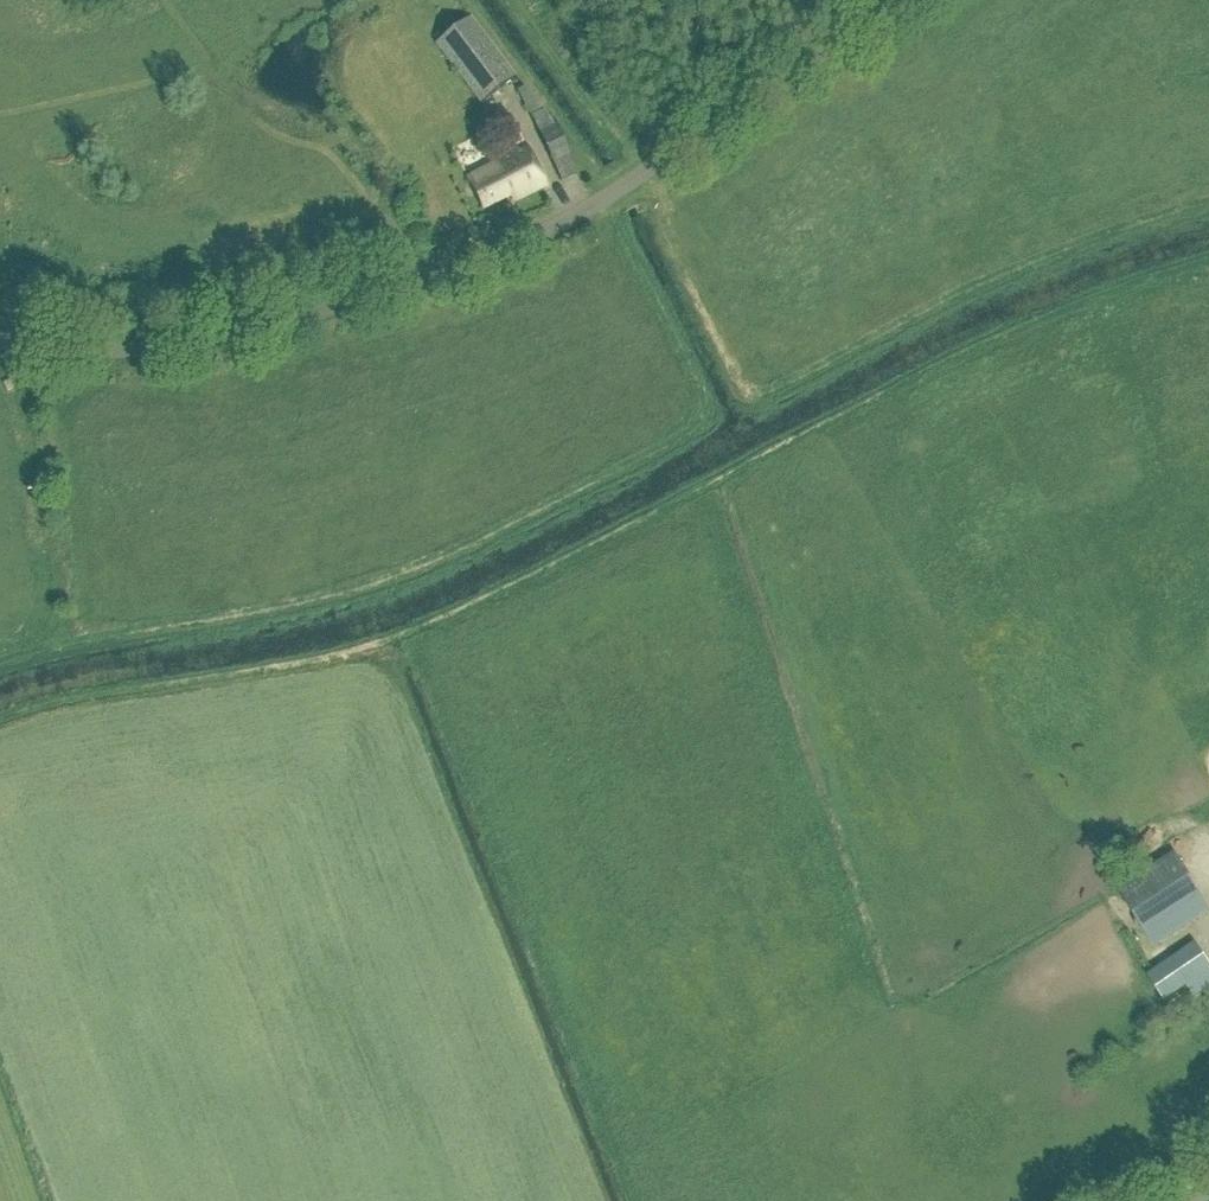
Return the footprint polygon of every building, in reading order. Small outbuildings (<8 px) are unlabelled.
[(515,77),(470,17),(434,44),(480,104),(515,77)] [(531,116),(560,181),(577,173),(553,121),(550,123),(543,111),(531,116)] [(513,201),(546,185),(527,149),(467,179),(482,209),(510,196),(513,201)] [(1203,899),(1196,889),(1175,855),(1137,880),(1158,913),(1165,924),(1203,899)] [(1148,976),(1164,1001),(1183,988),(1188,995),(1208,980),(1208,965),(1184,928),(1151,950),(1162,966),(1148,976)]
